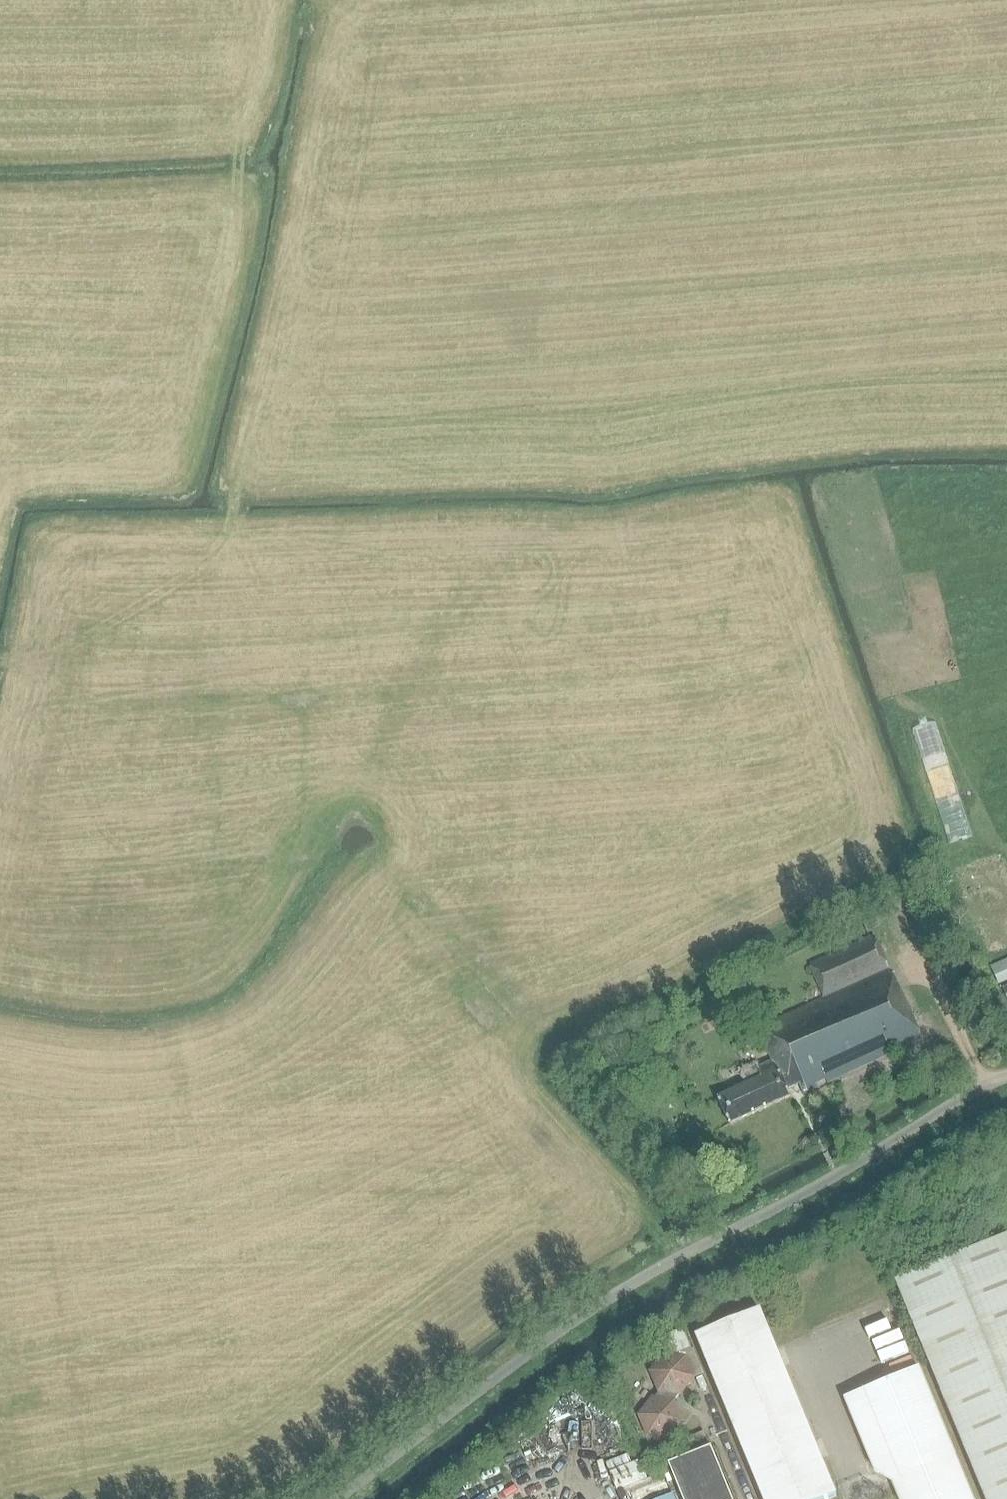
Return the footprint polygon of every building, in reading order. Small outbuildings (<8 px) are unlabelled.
[(827,1082),(921,1038),(874,936),(810,965),(825,998),(757,1029),(772,1062),(757,1069),(756,1066),(743,1072),(748,1084),(717,1098),(729,1124),(790,1096),(787,1090),(798,1084),(802,1093),(816,1087),(814,1083),(825,1078),(827,1082)] [(998,985),(1006,981),(1006,960),(990,967),(998,985)] [(895,1282),(984,1498),(1006,1498),(1006,1236),(895,1282)] [(836,1496),(760,1311),(696,1337),(762,1498),(829,1498),(836,1496)] [(691,1350),(683,1328),(664,1336),(672,1354),(671,1357),(663,1355),(651,1372),(658,1391),(639,1416),(648,1435),(668,1438),(681,1421),(673,1402),(692,1377),(682,1354),(691,1350)] [(918,1368),(844,1398),(874,1471),(892,1483),(898,1498),(972,1498),(918,1368)] [(682,1498),(731,1498),(711,1448),(669,1465),(682,1498)]
